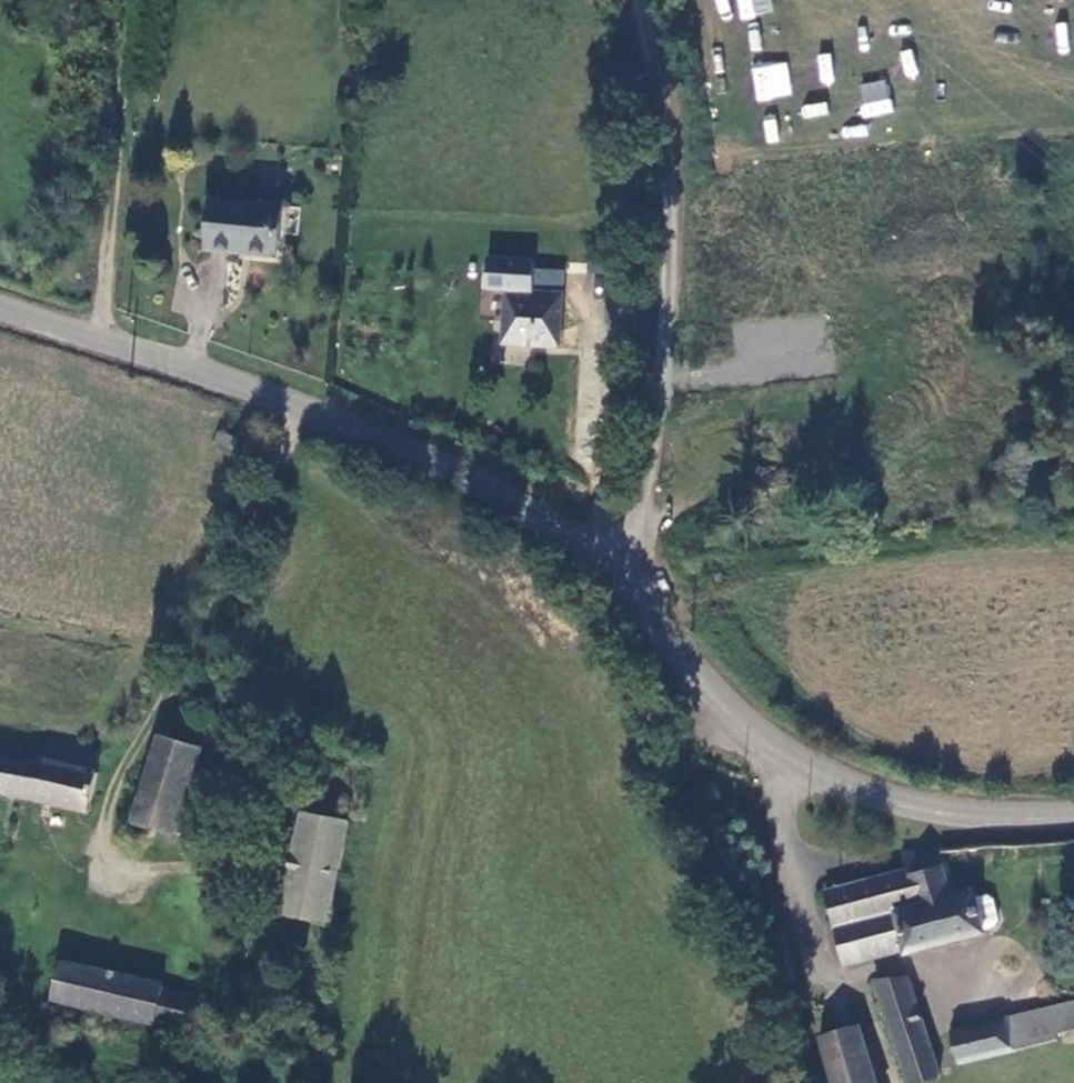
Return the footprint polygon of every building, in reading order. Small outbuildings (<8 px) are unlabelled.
[(773,12),(770,0),(736,0),(740,19),(773,12)] [(787,61),(750,67),(756,101),(792,95),(787,61)] [(886,78),(857,84),(863,117),(893,111),(886,78)] [(198,253),(220,256),(263,262),(268,211),(201,205),(198,253)] [(491,262),(490,295),(510,296),(510,315),(514,315),(513,345),(542,346),(542,348),(566,349),(567,297),(538,296),(539,263),(491,262)] [(180,839),(194,783),(206,738),(176,731),(173,746),(160,743),(138,829),(180,839)] [(102,754),(51,743),(45,766),(28,762),(26,772),(0,767),(0,796),(88,817),(102,754)] [(281,915),(327,927),(350,828),(304,816),(281,915)] [(903,953),(984,932),(984,931),(975,897),(973,889),(951,895),(938,850),(901,853),(904,872),(826,891),(846,963),(901,948),(903,953)] [(990,894),(975,897),(984,931),(993,928),(997,922),(990,894)] [(164,989),(64,967),(55,1008),(154,1028),(156,1022),(206,1034),(211,1008),(163,996),(164,989)] [(907,976),(875,980),(910,1082),(922,1082),(932,1079),(943,1076),(939,1068),(907,976)] [(3,1022),(14,983),(0,979),(0,1022),(3,1022)] [(1073,1030),(1073,1002),(1054,1008),(1060,1034),(1073,1030)] [(820,1036),(848,1027),(842,1006),(814,1016),(820,1036)] [(1060,1034),(1054,1008),(1027,1014),(955,1034),(963,1061),(1060,1034)] [(848,1027),(820,1036),(833,1082),(875,1082),(859,1024),(848,1027)] [(939,1068),(943,1076),(932,1079),(933,1082),(1053,1082),(1072,1078),(1060,1034),(963,1061),(939,1068)]
